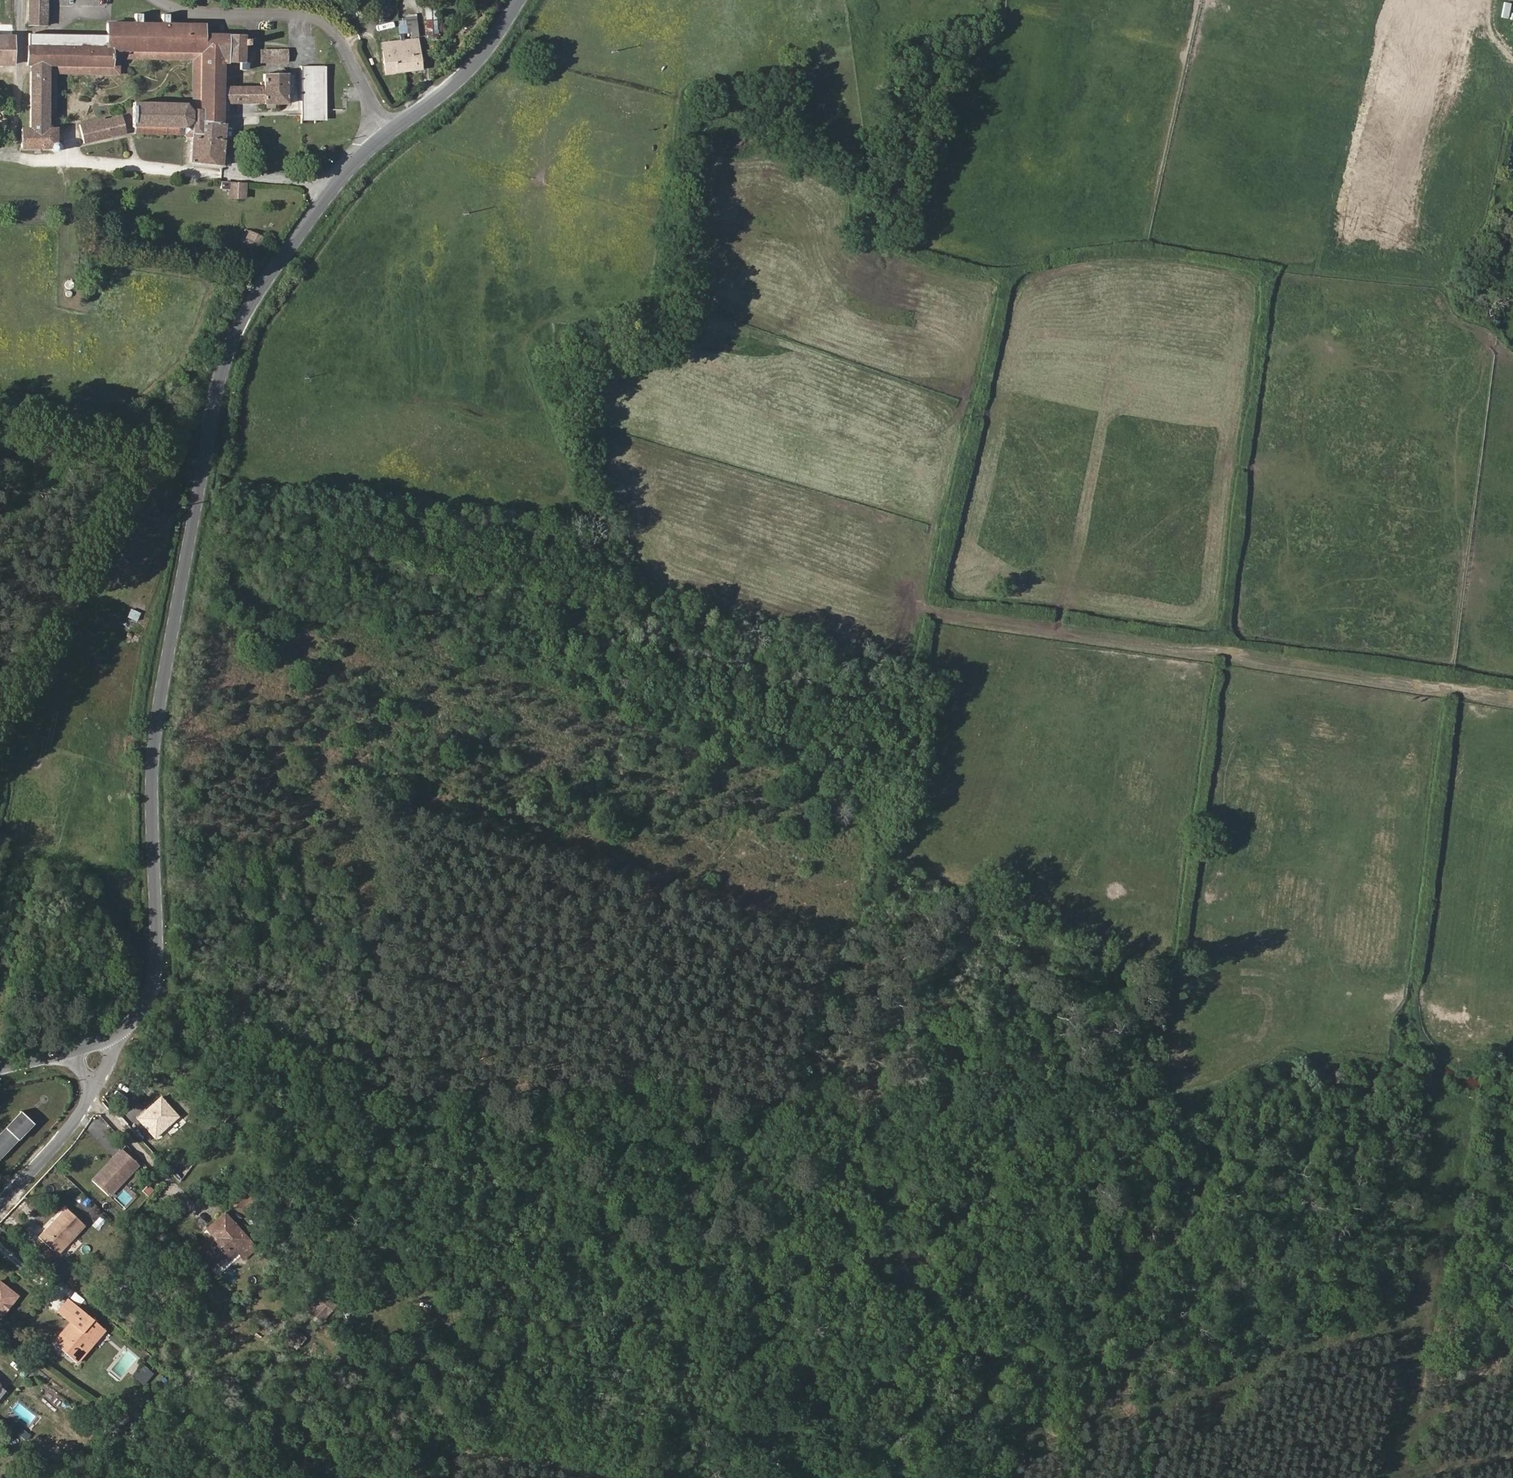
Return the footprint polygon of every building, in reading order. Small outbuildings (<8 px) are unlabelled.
[(45,0),(30,0),(29,25),(45,25),(45,0)] [(389,11),(390,0),(371,0),(371,9),(389,11)] [(437,36),(436,9),(426,9),(427,36),(437,36)] [(68,46),(28,46),(28,65),(31,65),(111,66),(111,50),(201,51),(200,109),(200,122),(207,122),(207,118),(212,119),(212,123),(220,123),(222,111),(228,111),(228,103),(264,103),(264,104),(287,105),(287,74),(264,74),(264,82),(261,82),(261,87),(222,86),(223,62),(241,62),(241,69),(247,69),(247,62),(244,62),(245,36),(203,35),(203,25),(168,24),(168,14),(162,14),(161,24),(141,24),(141,14),(135,14),(134,24),(107,23),(107,35),(107,47),(76,46),(76,35),(68,35),(68,46)] [(418,37),(416,16),(409,17),(411,37),(418,37)] [(68,46),(68,35),(28,34),(28,46),(68,46)] [(107,47),(107,35),(76,35),(76,46),(107,47)] [(12,36),(4,36),(4,37),(0,37),(0,63),(4,64),(4,65),(12,65),(12,36)] [(422,69),(418,39),(386,43),(387,48),(383,48),(386,74),(395,73),(395,72),(422,69)] [(200,109),(201,51),(111,50),(111,66),(31,65),(31,72),(48,73),(47,129),(55,129),(56,73),(119,74),(119,58),(193,59),(192,109),(200,109)] [(286,61),(286,51),(261,51),(261,62),(286,61)] [(324,111),(324,66),(301,66),(301,119),(316,119),(316,110),(324,111)] [(21,128),(21,147),(51,147),(51,148),(51,149),(53,151),(54,152),(56,151),(57,151),(58,150),(59,148),(59,147),(59,146),(58,145),(56,144),(55,143),(55,129),(47,129),(48,73),(31,72),(30,128),(21,128)] [(186,104),(133,103),(133,127),(134,127),(186,128),(191,133),(191,137),(190,162),(222,165),(225,124),(220,123),(212,123),(212,119),(207,118),(207,122),(200,122),(200,109),(192,109),(190,109),(186,104)] [(324,119),(324,111),(316,110),(316,119),(324,119)] [(126,133),(122,116),(105,120),(104,118),(79,124),(83,143),(126,133)] [(191,133),(186,128),(134,127),(134,133),(184,135),(186,137),(191,137),(191,133)] [(245,198),(246,184),(221,183),(221,188),(230,189),(229,197),(245,198)] [(264,238),(249,231),(247,236),(250,237),(249,239),(261,244),(264,238)] [(837,1081),(839,1071),(832,1070),(830,1080),(837,1081)] [(1282,1071),(1282,1082),(1295,1082),(1296,1071),(1282,1071)] [(33,1124),(20,1111),(0,1133),(0,1158),(33,1124)] [(97,1130),(94,1134),(107,1142),(115,1128),(95,1116),(89,1126),(97,1130)] [(122,1146),(89,1178),(108,1197),(140,1165),(122,1146)] [(147,1183),(142,1190),(148,1196),(154,1189),(147,1183)] [(123,1187),(112,1200),(123,1210),(134,1197),(123,1187)] [(241,1207),(244,1195),(231,1193),(229,1204),(241,1207)] [(254,1210),(257,1198),(244,1195),(241,1207),(254,1210)] [(57,1254),(84,1225),(65,1208),(38,1237),(57,1254)] [(252,1244),(224,1213),(207,1229),(214,1237),(199,1251),(214,1268),(235,1249),(240,1255),(252,1244)] [(243,1258),(255,1248),(252,1244),(240,1255),(243,1258)] [(54,1256),(44,1246),(36,1255),(46,1264),(54,1256)] [(72,1286),(79,1279),(73,1274),(67,1282),(72,1286)] [(19,1295),(0,1279),(0,1318),(19,1295)] [(321,1321),(335,1305),(320,1292),(311,1302),(315,1305),(310,1312),(321,1321)] [(98,1324),(68,1299),(61,1306),(74,1317),(69,1323),(59,1334),(65,1338),(57,1347),(76,1363),(95,1341),(88,1336),(98,1324)] [(74,1317),(61,1306),(56,1312),(69,1323),(74,1317)] [(95,1341),(104,1330),(98,1324),(88,1336),(95,1341)] [(286,1340),(295,1330),(293,1328),(284,1338),(286,1340)] [(296,1348),(304,1338),(295,1330),(286,1340),(296,1348)] [(57,1347),(65,1338),(59,1334),(52,1342),(57,1347)] [(142,1384),(152,1373),(147,1369),(137,1380),(142,1384)] [(25,1439),(29,1434),(22,1428),(18,1433),(25,1439)]
